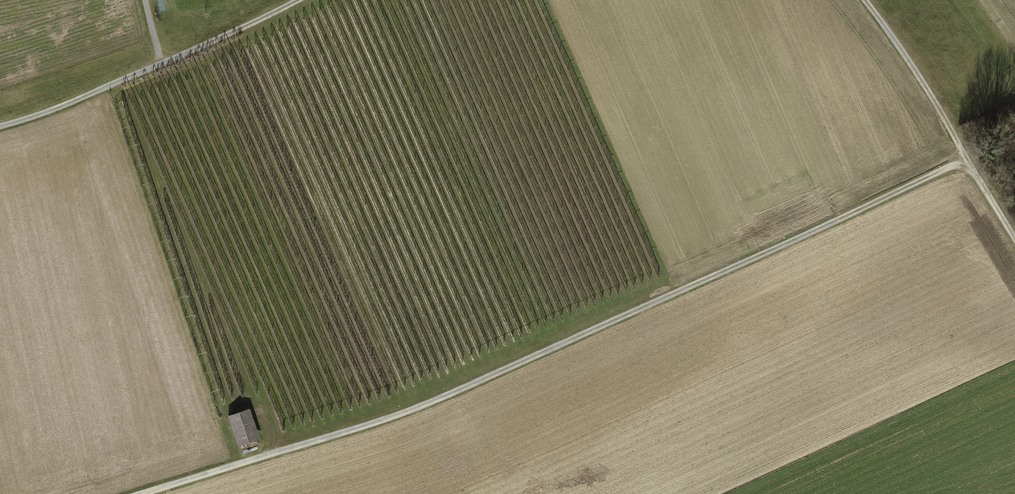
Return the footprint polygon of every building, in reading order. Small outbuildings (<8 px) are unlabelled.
[(247,410),(228,416),(238,444),(257,438),(247,410)]
